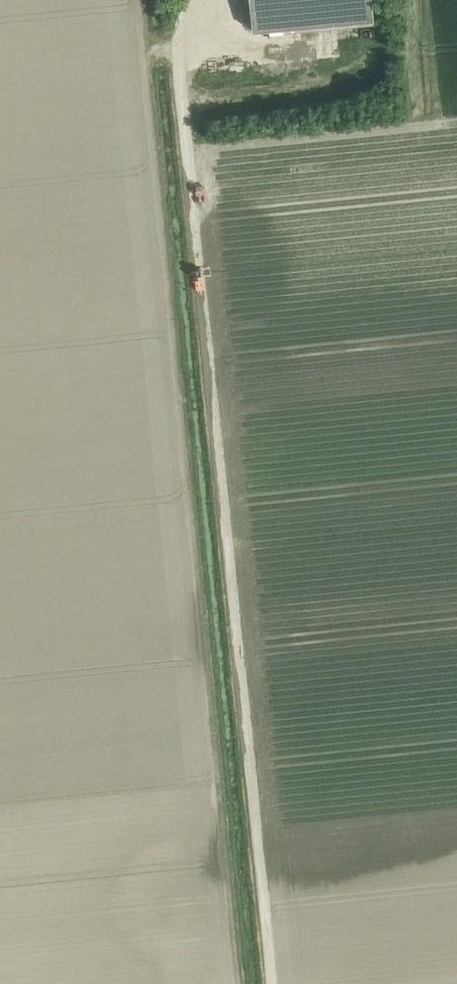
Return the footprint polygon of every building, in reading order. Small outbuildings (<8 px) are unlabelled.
[(254,31),(373,20),(371,0),(251,0),(254,31)]
